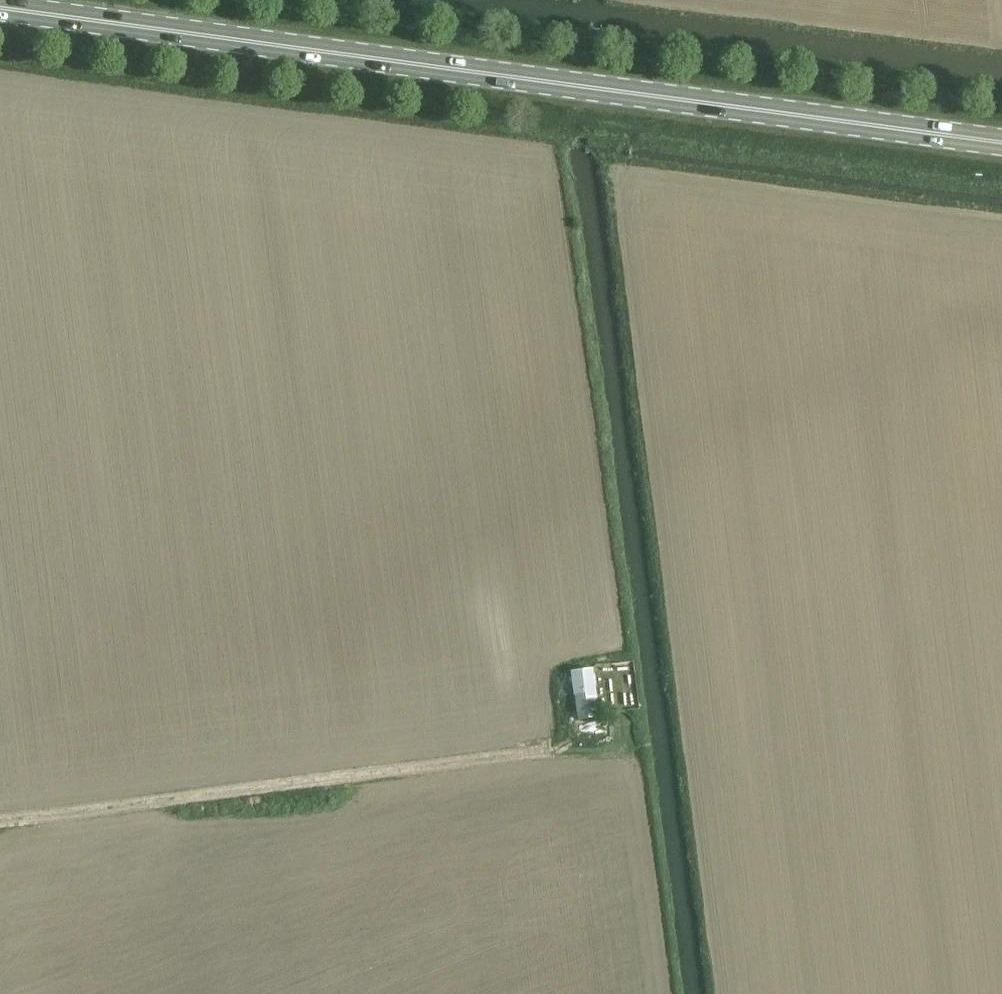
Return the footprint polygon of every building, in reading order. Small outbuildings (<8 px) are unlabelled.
[(601,717),(594,668),(570,671),(577,720),(601,717)]
